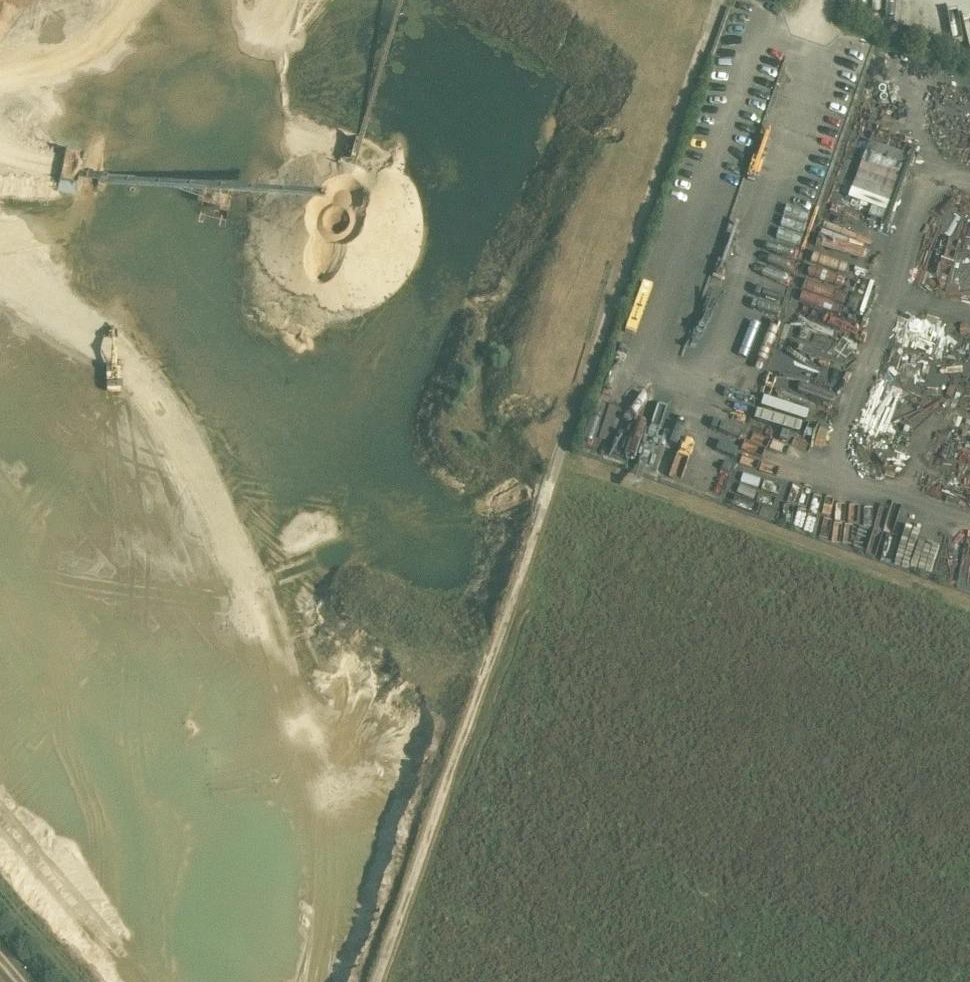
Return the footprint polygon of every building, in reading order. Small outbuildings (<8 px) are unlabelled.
[(862,142),(847,203),(887,213),(902,152),(862,142)]
